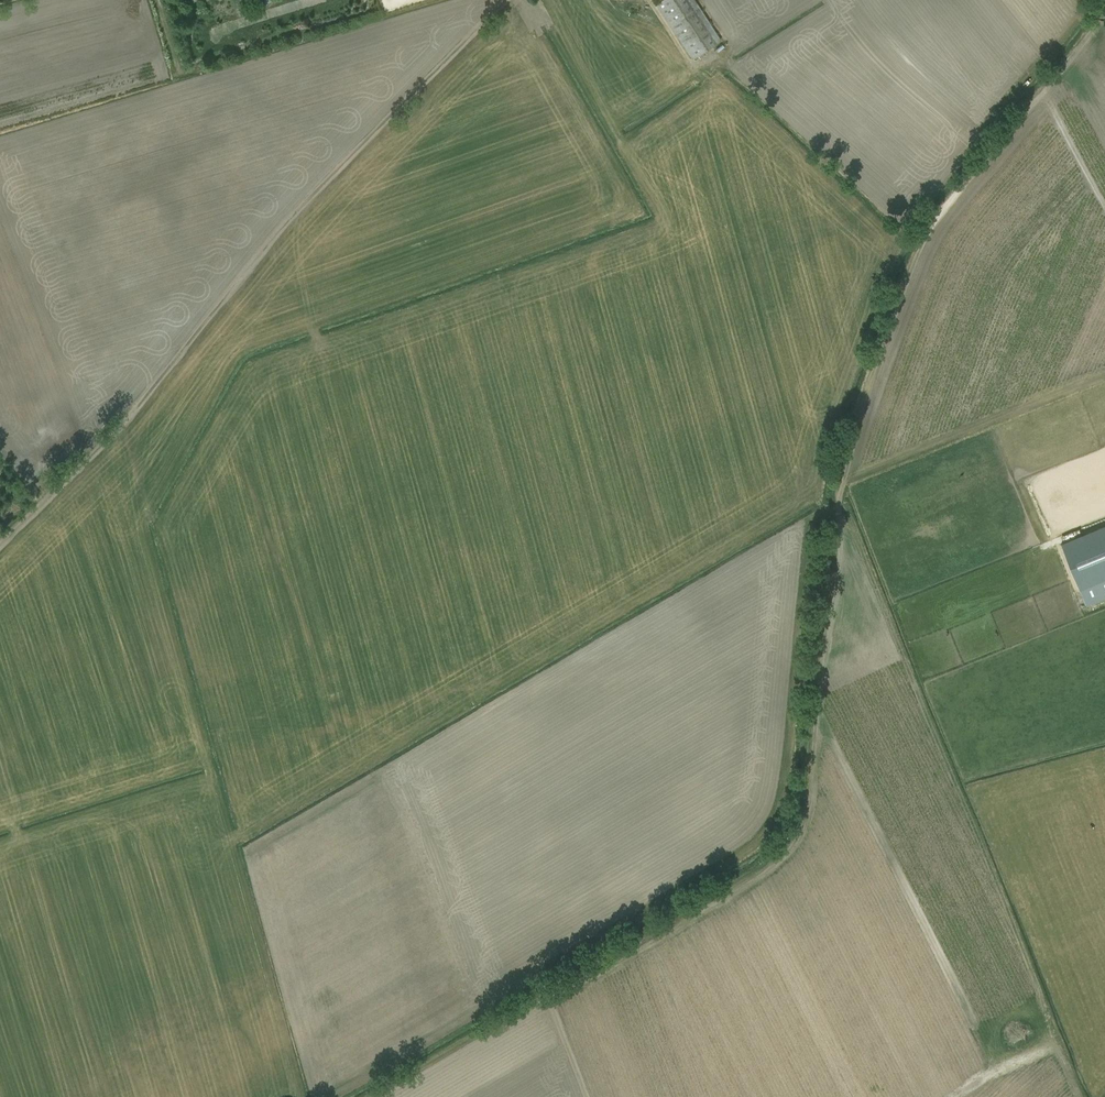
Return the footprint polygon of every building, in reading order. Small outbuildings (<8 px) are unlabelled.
[(719,42),(721,40),(695,0),(657,0),(658,2),(655,4),(692,59),(719,42)] [(208,354),(198,347),(186,363),(197,370),(208,354)] [(84,408),(80,397),(64,403),(68,414),(84,408)] [(1061,544),(1080,590),(1104,580),(1104,525),(1082,534),(1082,535),(1061,544)]
